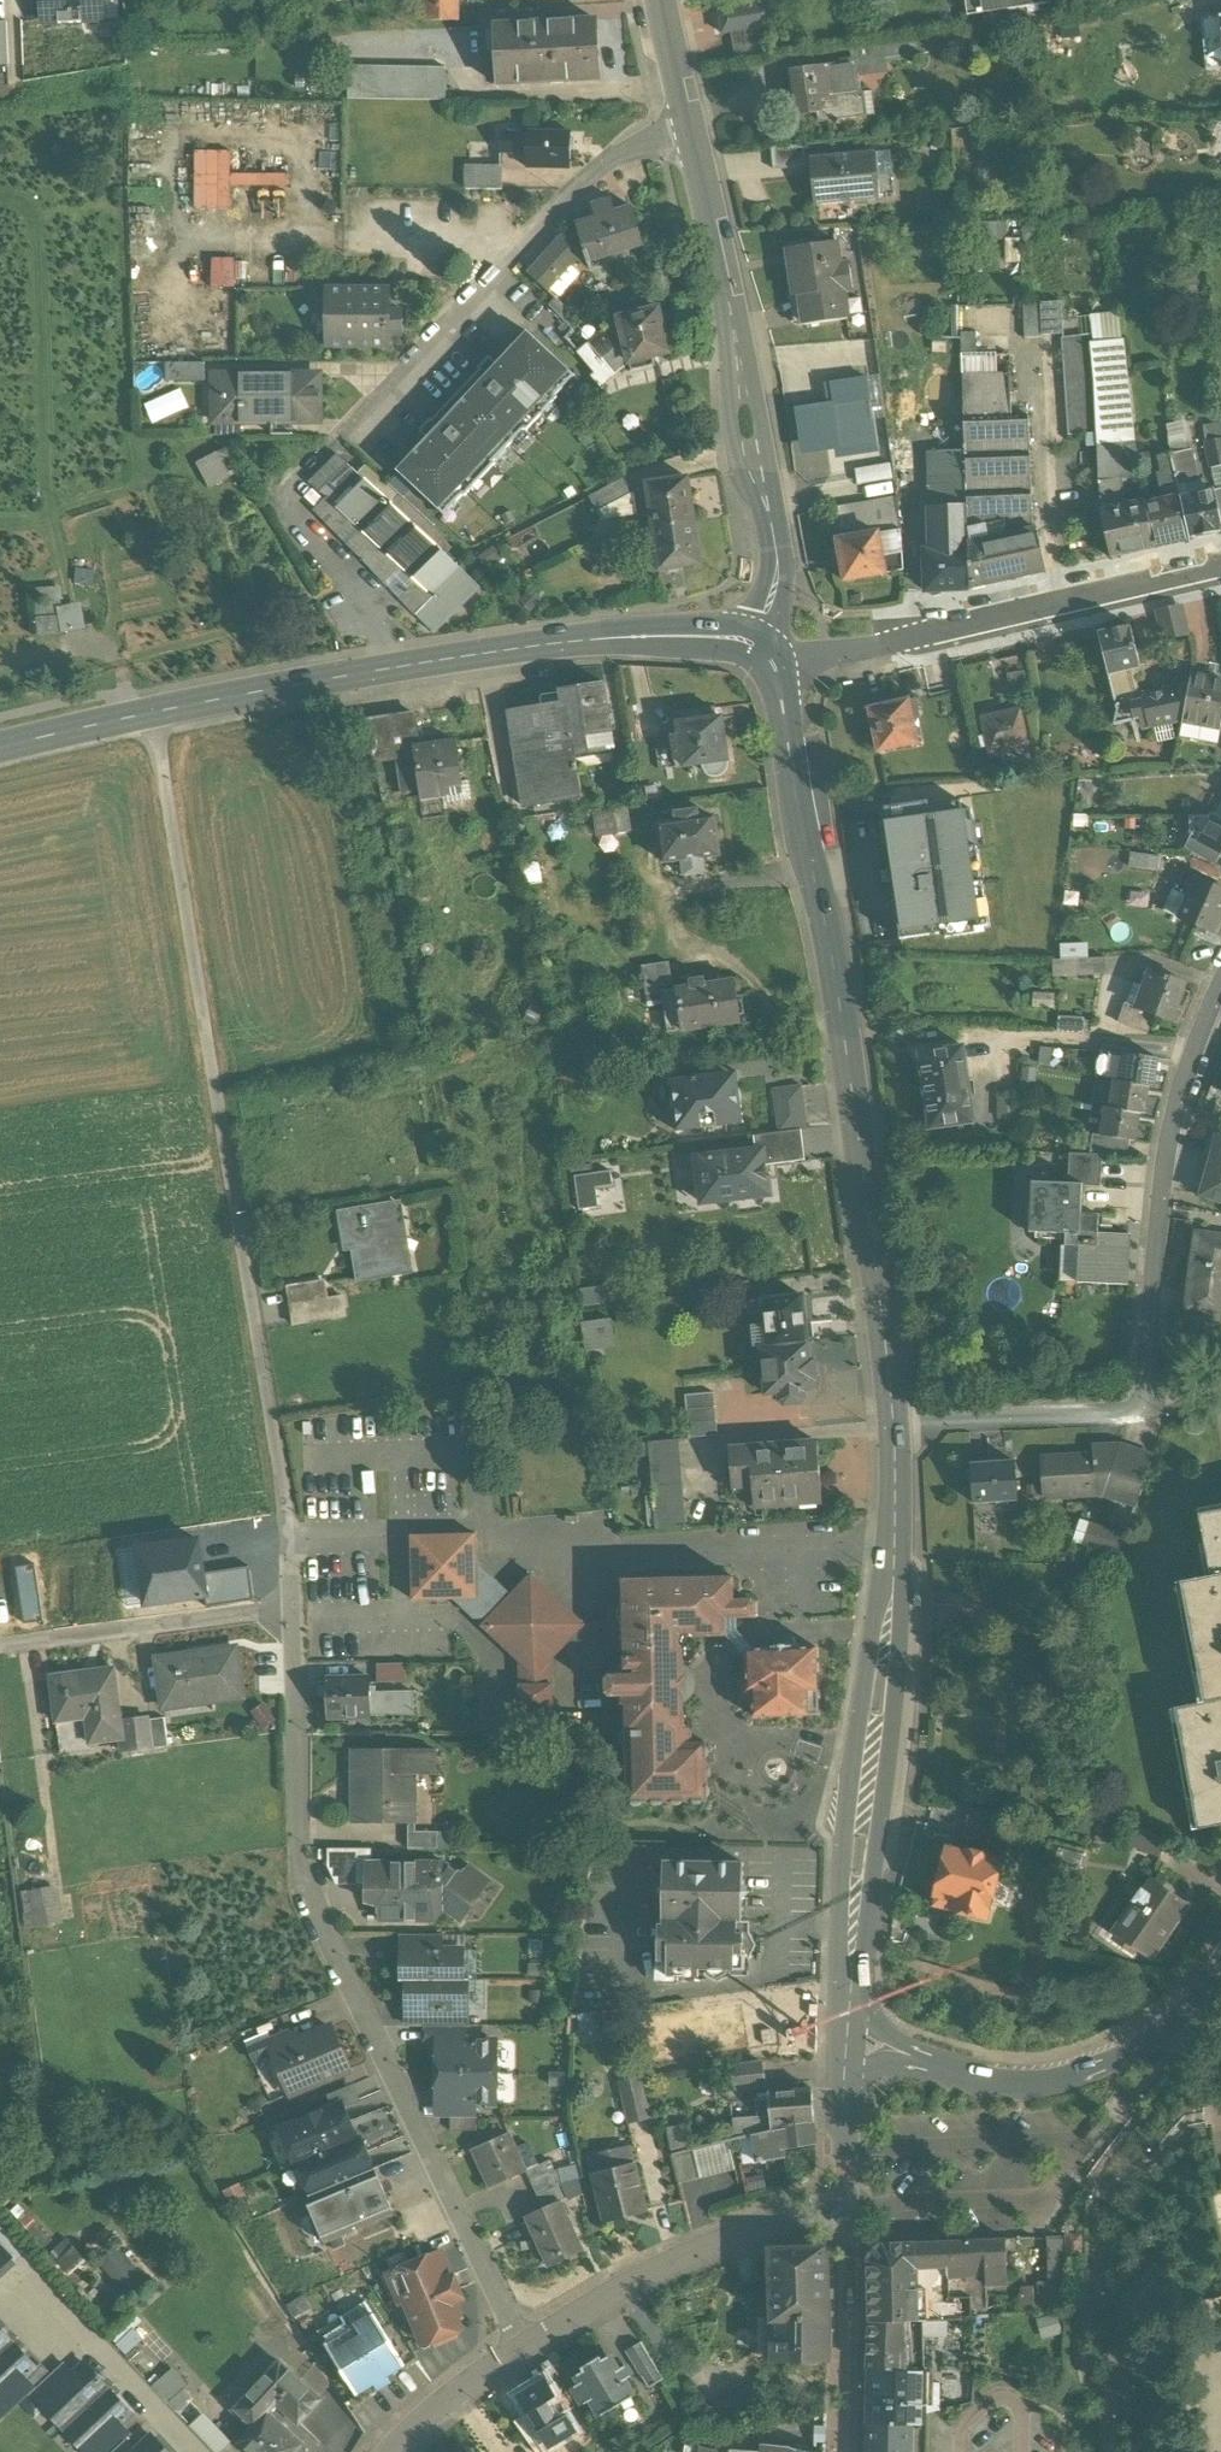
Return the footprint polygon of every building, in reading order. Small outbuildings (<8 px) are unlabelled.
[(44,22),(102,19),(102,0),(44,0),(44,22)] [(424,21),(458,21),(458,0),(424,0),(424,21)] [(969,16),(994,12),(993,6),(1026,1),(1027,7),(1052,4),(1052,0),(967,0),(969,16)] [(772,2),(720,10),(724,34),(732,33),(761,28),(776,26),(772,2)] [(598,21),(495,26),(498,85),(601,80),(598,21)] [(0,23),(0,67),(9,67),(7,23),(0,23)] [(761,28),(732,33),(736,65),(766,60),(761,28)] [(917,38),(884,43),(888,60),(921,55),(917,38)] [(854,63),(795,71),(801,116),(822,114),(823,123),(838,121),(839,125),(842,124),(842,120),(862,118),(854,63)] [(446,68),(349,67),(349,100),(446,101),(446,68)] [(572,133),(528,132),(528,135),(503,134),(502,154),(527,154),(527,168),(571,169),(572,133)] [(805,145),(773,148),(775,170),(807,167),(805,145)] [(230,151),(197,152),(199,208),(231,207),(231,187),(289,185),(288,173),(231,175),(230,151)] [(872,153),(821,158),(822,174),(817,175),(820,205),(877,200),(872,153)] [(503,166),(467,166),(467,190),(503,191),(503,166)] [(612,199),(592,205),(596,218),(577,224),(579,232),(587,261),(589,265),(644,247),(632,207),(616,212),(612,199)] [(958,223),(944,224),(945,238),(959,237),(958,223)] [(830,228),(816,228),(816,240),(830,240),(830,228)] [(579,232),(566,235),(576,264),(587,261),(579,232)] [(561,238),(542,259),(563,278),(576,264),(566,235),(561,238)] [(838,242),(789,249),(801,326),(849,320),(844,290),(854,289),(850,265),(841,267),(838,242)] [(234,257),(211,258),(212,300),(235,300),(234,257)] [(563,278),(542,259),(528,274),(550,294),(563,278)] [(391,311),(391,288),(327,288),(327,348),(392,348),(392,335),(404,335),(404,311),(402,311),(401,311),(391,311)] [(1062,302),(1042,303),(1043,336),(1064,335),(1062,302)] [(1042,303),(1024,304),(1026,338),(1043,338),(1043,336),(1042,303)] [(659,310),(620,320),(631,365),(633,372),(656,367),(654,358),(670,354),(659,310)] [(620,320),(609,329),(607,327),(603,330),(605,332),(580,354),(598,374),(594,378),(603,388),(631,365),(620,320)] [(510,447),(575,377),(529,334),(499,366),(489,358),(454,396),(510,447)] [(1094,336),(1063,339),(1069,436),(1097,434),(1098,434),(1096,383),(1095,383),(1091,344),(1094,344),(1094,336)] [(1094,344),(1091,344),(1095,383),(1096,383),(1129,379),(1125,341),(1094,344)] [(206,364),(167,364),(167,382),(206,382),(206,364)] [(1011,373),(963,375),(965,419),(1013,417),(1012,408),(1011,373)] [(319,377),(217,377),(217,399),(224,399),(224,421),(320,420),(319,377)] [(866,378),(832,383),(833,385),(828,386),(831,405),(837,444),(839,457),(877,451),(871,409),(870,401),(866,378)] [(1129,379),(1096,383),(1098,434),(1097,434),(1098,445),(1099,445),(1136,443),(1129,379)] [(445,518),(510,447),(454,396),(420,433),(428,441),(398,474),(445,518)] [(837,444),(831,405),(794,411),(800,450),(837,444)] [(1013,417),(965,419),(966,450),(969,544),(1032,530),(1030,416),(1026,416),(1013,417)] [(1206,442),(1212,468),(1220,467),(1220,440),(1206,442)] [(1136,443),(1099,445),(1101,513),(1123,509),(1121,500),(1123,500),(1122,480),(1140,477),(1136,443)] [(966,450),(930,451),(933,551),(969,549),(969,544),(966,450)] [(211,487),(232,477),(220,451),(198,461),(211,487)] [(1185,452),(1172,455),(1175,470),(1181,499),(1191,496),(1188,484),(1198,482),(1190,451),(1185,452)] [(1172,455),(1160,458),(1163,473),(1175,470),(1172,455)] [(336,456),(311,483),(323,494),(348,468),(336,456)] [(436,551),(348,468),(323,494),(328,499),(390,558),(411,577),(436,551)] [(1163,473),(1159,474),(1165,501),(1146,506),(1155,548),(1190,540),(1181,499),(1175,470),(1163,473)] [(689,479),(648,485),(649,492),(652,515),(654,529),(695,523),(689,479)] [(625,480),(599,493),(606,508),(633,494),(632,494),(625,480)] [(1181,499),(1190,540),(1220,533),(1220,518),(1215,491),(1191,496),(1181,499)] [(649,492),(637,494),(640,516),(652,515),(649,492)] [(606,508),(602,510),(607,521),(640,516),(637,494),(633,494),(632,494),(633,494),(606,508)] [(898,498),(833,510),(839,542),(879,534),(879,535),(902,531),(898,498)] [(390,558),(328,499),(316,512),(375,572),(390,558)] [(1123,509),(1101,513),(1112,558),(1155,548),(1146,506),(1146,504),(1123,509)] [(695,523),(654,529),(656,543),(659,564),(660,571),(701,565),(695,523)] [(1032,530),(969,544),(969,549),(971,589),(1046,572),(1037,529),(1032,530)] [(879,534),(839,542),(840,548),(833,549),(835,563),(843,561),(845,571),(843,574),(844,581),(849,583),(855,582),(857,579),(886,574),(879,535),(879,534)] [(656,543),(644,545),(648,566),(659,564),(656,543)] [(933,551),(926,551),(928,591),(931,591),(931,594),(934,598),(942,596),(945,592),(945,591),(971,589),(969,549),(933,551)] [(436,551),(411,577),(419,585),(402,600),(401,601),(432,632),(480,588),(436,551)] [(411,577),(390,558),(375,572),(402,600),(419,585),(411,577)] [(41,634),(88,629),(85,602),(64,604),(62,585),(35,588),(41,634)] [(1163,633),(1191,627),(1186,603),(1158,609),(1163,633)] [(1131,627),(1100,634),(1110,674),(1132,669),(1140,667),(1131,627)] [(1178,690),(1140,698),(1132,669),(1110,674),(1119,711),(1116,724),(1116,726),(1143,720),(1145,728),(1178,720),(1181,704),(1179,691),(1178,690)] [(1192,677),(1190,688),(1184,721),(1184,722),(1220,729),(1220,683),(1192,677)] [(560,692),(543,695),(540,698),(542,709),(509,714),(516,760),(550,755),(557,800),(583,796),(576,753),(615,747),(606,684),(560,691),(560,692)] [(1190,688),(1179,691),(1181,704),(1178,720),(1184,721),(1190,688)] [(917,700),(898,704),(897,695),(869,701),(880,753),(919,744),(911,710),(919,708),(917,700)] [(715,709),(677,714),(680,735),(673,736),(677,768),(704,764),(729,760),(723,718),(716,719),(715,709)] [(1021,710),(983,719),(988,739),(982,740),(983,748),(990,747),(992,756),(1003,753),(1029,747),(1021,710)] [(456,742),(420,748),(415,714),(384,718),(385,721),(391,759),(398,758),(403,793),(421,790),(423,800),(444,797),(446,796),(444,787),(462,784),(462,783),(456,742)] [(385,721),(368,724),(375,762),(391,759),(385,721)] [(365,736),(352,739),(356,765),(369,763),(365,736)] [(1029,747),(1003,753),(1007,767),(1032,761),(1029,747)] [(550,755),(516,760),(523,806),(557,800),(550,755)] [(729,766),(729,760),(704,764),(705,769),(707,774),(711,777),(716,778),(721,777),(725,775),(728,771),(729,766)] [(462,784),(444,787),(446,796),(444,797),(446,804),(472,800),(469,782),(462,783),(462,784)] [(946,938),(989,932),(971,801),(928,807),(928,802),(879,809),(897,940),(945,933),(946,938)] [(643,805),(614,810),(617,834),(647,830),(643,805)] [(699,811),(676,814),(677,823),(701,820),(699,811)] [(1215,816),(1192,816),(1192,835),(1193,834),(1203,840),(1215,816)] [(1215,816),(1203,840),(1202,842),(1220,852),(1220,819),(1215,816)] [(677,823),(659,825),(664,862),(705,857),(719,855),(715,818),(701,820),(677,823)] [(1193,834),(1192,835),(1186,849),(1214,865),(1220,852),(1202,842),(1203,840),(1193,834)] [(1161,857),(1133,853),(1131,868),(1159,871),(1161,857)] [(705,857),(682,860),(685,877),(707,874),(705,857)] [(1180,919),(1214,934),(1220,918),(1220,889),(1198,878),(1188,901),(1180,919)] [(1174,894),(1165,913),(1180,919),(1188,901),(1174,894)] [(545,900),(533,902),(536,916),(548,914),(545,900)] [(1106,958),(1080,959),(1080,975),(1080,976),(1107,975),(1106,958)] [(1080,959),(1056,960),(1056,976),(1080,975),(1080,959)] [(669,963),(643,966),(648,996),(664,993),(663,992),(674,990),(669,963)] [(1186,984),(1150,970),(1136,1009),(1154,1016),(1172,1023),(1177,1010),(1183,992),(1186,984)] [(705,979),(692,980),(693,987),(674,990),(663,992),(664,993),(671,1033),(753,1020),(749,994),(738,996),(736,981),(706,985),(705,979)] [(1183,992),(1177,1010),(1183,1012),(1190,994),(1183,992)] [(1136,1009),(1127,1006),(1120,1024),(1147,1034),(1154,1016),(1136,1009)] [(964,1048),(920,1054),(931,1130),(975,1124),(964,1048)] [(1125,1054),(1102,1051),(1098,1078),(1121,1081),(1125,1054)] [(1158,1060),(1125,1054),(1121,1081),(1121,1082),(1149,1088),(1154,1088),(1158,1060)] [(738,1080),(704,1084),(703,1077),(671,1081),(678,1131),(744,1123),(742,1106),(743,1102),(743,1097),(742,1093),(740,1089),(738,1080)] [(1121,1082),(1117,1081),(1112,1108),(1140,1113),(1145,1114),(1149,1088),(1121,1082)] [(803,1086),(774,1090),(779,1133),(802,1130),(808,1129),(803,1086)] [(1112,1108),(1107,1107),(1103,1136),(1136,1141),(1140,1113),(1112,1108)] [(779,1133),(755,1136),(756,1150),(764,1149),(766,1164),(767,1164),(767,1165),(806,1160),(802,1130),(779,1133)] [(1207,1176),(1201,1197),(1220,1202),(1220,1134),(1220,1133),(1207,1176)] [(756,1150),(697,1158),(699,1173),(698,1173),(700,1188),(701,1188),(703,1203),(770,1195),(768,1180),(769,1180),(767,1165),(767,1164),(766,1164),(764,1149),(756,1150)] [(1103,1155),(1071,1154),(1070,1183),(1084,1184),(1084,1186),(1101,1186),(1103,1155)] [(578,1178),(582,1211),(601,1209),(598,1191),(616,1189),(613,1173),(578,1178)] [(1100,1215),(1083,1215),(1084,1186),(1084,1184),(1070,1183),(1033,1182),(1031,1233),(1066,1234),(1067,1245),(1080,1246),(1079,1283),(1129,1285),(1132,1234),(1102,1233),(1099,1233),(1100,1215)] [(394,1205),(342,1214),(347,1243),(354,1242),(361,1279),(405,1272),(394,1205)] [(1113,1223),(1102,1222),(1102,1233),(1113,1233),(1113,1223)] [(1197,1234),(1187,1308),(1220,1313),(1220,1237),(1197,1234)] [(325,1282),(290,1288),(293,1305),(328,1298),(325,1282)] [(588,1306),(608,1303),(605,1285),(585,1288),(588,1306)] [(803,1295),(752,1301),(755,1326),(767,1324),(769,1347),(809,1342),(809,1339),(814,1339),(812,1322),(807,1323),(803,1295)] [(328,1298),(293,1305),(296,1326),(347,1318),(343,1296),(328,1298)] [(613,1320),(584,1325),(588,1347),(617,1342),(613,1320)] [(769,1347),(763,1347),(767,1394),(781,1392),(782,1400),(786,1404),(800,1402),(804,1398),(803,1390),(813,1389),(809,1343),(809,1342),(769,1347)] [(715,1393),(686,1395),(688,1410),(716,1407),(715,1393)] [(716,1407),(688,1410),(689,1424),(718,1421),(716,1407)] [(718,1421),(689,1424),(690,1438),(719,1435),(718,1421)] [(680,1439),(650,1442),(658,1530),(689,1527),(680,1439)] [(818,1442),(730,1449),(734,1487),(754,1485),(756,1507),(823,1502),(818,1442)] [(1121,1445),(1094,1446),(1094,1455),(1096,1454),(1097,1477),(1111,1476),(1121,1445)] [(1154,1456),(1121,1445),(1111,1476),(1108,1484),(1141,1495),(1154,1456)] [(1094,1455),(1042,1458),(1044,1498),(1098,1495),(1097,1477),(1096,1454),(1094,1455)] [(1015,1461),(972,1464),(974,1503),(1018,1500),(1015,1461)] [(1200,1515),(1212,1576),(1220,1574),(1220,1511),(1200,1515)] [(1119,1555),(1126,1531),(1091,1522),(1084,1545),(1119,1555)] [(474,1535),(412,1537),(413,1600),(455,1599),(476,1620),(490,1618),(490,1632),(520,1661),(521,1671),(552,1670),(552,1660),(563,1649),(573,1658),(607,1658),(611,1653),(626,1652),(626,1624),(617,1624),(614,1621),(599,1621),(595,1624),(587,1624),(533,1573),(511,1596),(475,1561),(474,1535)] [(139,1550),(147,1604),(206,1595),(203,1574),(198,1541),(139,1550)] [(17,1569),(24,1624),(43,1622),(36,1566),(17,1569)] [(206,1595),(208,1607),(254,1601),(249,1568),(203,1574),(206,1595)] [(1183,1582),(1205,1702),(1220,1699),(1220,1574),(1212,1576),(1183,1582)] [(735,1577),(625,1579),(626,1624),(626,1652),(626,1666),(623,1666),(623,1674),(611,1675),(607,1679),(608,1692),(611,1695),(623,1695),(623,1704),(627,1704),(627,1730),(623,1730),(620,1733),(621,1744),(624,1747),(628,1747),(629,1803),(708,1801),(706,1742),(686,1743),(684,1637),(728,1636),(728,1618),(754,1617),(757,1614),(757,1603),(754,1599),(736,1600),(735,1577)] [(794,1645),(770,1646),(770,1649),(747,1649),(748,1681),(740,1681),(740,1702),(754,1702),(754,1717),(819,1715),(818,1647),(794,1648),(794,1645)] [(189,1655),(158,1659),(164,1703),(212,1696),(213,1702),(244,1697),(238,1654),(190,1661),(189,1655)] [(407,1663),(378,1664),(378,1683),(407,1682),(407,1663)] [(115,1669),(52,1677),(58,1723),(88,1719),(91,1744),(123,1740),(125,1740),(123,1723),(115,1669)] [(552,1670),(521,1671),(521,1687),(553,1686),(552,1670)] [(373,1678),(329,1679),(329,1718),(373,1717),(373,1716),(373,1693),(373,1678)] [(553,1686),(521,1687),(521,1704),(553,1703),(553,1686)] [(415,1692),(373,1693),(373,1716),(415,1714),(415,1692)] [(1176,1708),(1199,1828),(1220,1824),(1220,1699),(1205,1702),(1176,1708)] [(553,1703),(521,1704),(522,1735),(554,1735),(553,1703)] [(166,1718),(152,1720),(155,1748),(170,1747),(166,1718)] [(88,1719),(58,1723),(62,1754),(92,1750),(91,1744),(88,1719)] [(152,1719),(137,1721),(141,1750),(155,1748),(152,1720),(152,1719)] [(137,1720),(123,1723),(125,1740),(123,1740),(125,1753),(141,1750),(137,1721),(137,1720)] [(437,1750),(354,1750),(354,1823),(417,1823),(417,1775),(436,1775),(437,1750)] [(998,1816),(972,1808),(964,1836),(990,1843),(991,1842),(998,1816)] [(1168,1841),(1139,1830),(1133,1846),(1163,1857),(1168,1841)] [(438,1832),(410,1832),(410,1848),(438,1848),(438,1832)] [(1089,1850),(1050,1840),(1043,1867),(1083,1877),(1089,1850)] [(372,1848),(330,1848),(329,1866),(338,1884),(368,1884),(368,1862),(373,1862),(373,1849),(372,1849),(372,1848)] [(966,1852),(949,1848),(937,1894),(939,1895),(936,1905),(988,1917),(1002,1861),(989,1857),(990,1856),(987,1856),(988,1854),(969,1850),(968,1852),(966,1851),(966,1852)] [(666,1861),(665,1919),(738,1921),(742,1921),(743,1896),(746,1892),(743,1888),(744,1862),(666,1861)] [(373,1862),(368,1862),(368,1884),(368,1902),(381,1902),(381,1920),(436,1921),(445,1908),(463,1921),(482,1894),(463,1880),(463,1875),(446,1863),(373,1862)] [(1143,1889),(1113,1932),(1149,1958),(1168,1930),(1172,1933),(1191,1905),(1153,1878),(1144,1890),(1143,1889)] [(54,1889),(33,1892),(37,1912),(57,1909),(54,1889)] [(738,1933),(738,1921),(665,1919),(665,1924),(660,1924),(660,1960),(669,1960),(669,1976),(700,1977),(700,1969),(710,1969),(719,1973),(728,1970),(746,1970),(746,1954),(744,1954),(748,1947),(744,1937),(744,1933),(738,1933)] [(444,1935),(405,1935),(405,1949),(444,1949),(444,1936),(444,1935)] [(466,1936),(444,1936),(444,1949),(464,1949),(467,1949),(466,1936)] [(405,1949),(404,1949),(404,1981),(408,1981),(464,1981),(464,1980),(464,1949),(444,1949),(405,1949)] [(464,1981),(408,1981),(408,2012),(468,2012),(469,1980),(464,1980),(464,1981)] [(785,2048),(778,1998),(657,2014),(664,2065),(785,2048)] [(454,2012),(410,2012),(410,2026),(427,2026),(453,2026),(454,2012)] [(468,2012),(454,2012),(453,2026),(468,2026),(468,2012)] [(453,2026),(427,2026),(427,2043),(439,2043),(439,2042),(468,2042),(468,2041),(468,2026),(453,2026)] [(295,2044),(275,2053),(276,2054),(293,2095),(351,2071),(333,2029),(295,2044)] [(289,2030),(249,2046),(256,2062),(276,2054),(275,2053),(295,2044),(289,2030)] [(468,2042),(439,2042),(439,2043),(439,2072),(497,2072),(497,2041),(468,2041),(468,2042)] [(761,2060),(729,2065),(732,2090),(765,2087),(761,2060)] [(497,2072),(439,2072),(439,2103),(449,2103),(478,2103),(497,2103),(497,2072)] [(641,2078),(622,2082),(631,2121),(650,2117),(641,2078)] [(813,2088),(793,2089),(793,2082),(770,2083),(770,2102),(772,2129),(815,2121),(813,2088)] [(770,2102),(770,2101),(757,2102),(757,2119),(740,2121),(741,2138),(755,2135),(772,2131),(772,2129),(770,2102)] [(478,2103),(449,2103),(449,2117),(452,2117),(478,2117),(478,2103)] [(343,2104),(269,2135),(284,2169),(287,2168),(287,2167),(357,2138),(357,2137),(343,2104)] [(478,2117),(452,2117),(452,2131),(479,2131),(478,2117)] [(815,2121),(772,2129),(772,2131),(755,2135),(759,2162),(788,2158),(786,2149),(818,2143),(815,2121)] [(694,2150),(692,2127),(670,2129),(673,2155),(694,2150)] [(510,2134),(475,2150),(492,2187),(527,2171),(510,2134)] [(357,2138),(287,2167),(287,2168),(300,2200),(310,2197),(374,2170),(360,2135),(357,2137),(357,2138)] [(632,2147),(618,2151),(621,2167),(636,2163),(632,2147)] [(694,2150),(673,2155),(680,2183),(701,2178),(694,2150)] [(618,2151),(591,2157),(595,2173),(594,2173),(606,2220),(647,2211),(636,2163),(621,2167),(618,2151)] [(551,2160),(527,2171),(533,2183),(557,2172),(551,2160)] [(374,2170),(310,2197),(309,2201),(326,2243),(396,2214),(376,2169),(374,2170)] [(557,2172),(533,2183),(539,2195),(563,2184),(557,2172)] [(563,2184),(539,2195),(544,2208),(561,2200),(568,2197),(563,2184)] [(544,2208),(527,2216),(550,2266),(584,2250),(561,2200),(544,2208)] [(1082,2234),(1067,2236),(1068,2258),(1083,2257),(1082,2234)] [(1066,2235),(1046,2236),(1049,2282),(1068,2281),(1066,2235)] [(1009,2285),(1007,2239),(917,2242),(916,2243),(918,2276),(927,2276),(948,2274),(949,2274),(950,2277),(987,2275),(988,2286),(1009,2285)] [(916,2243),(884,2244),(884,2245),(877,2249),(873,2254),(870,2261),(869,2261),(871,2322),(911,2321),(920,2321),(919,2306),(918,2276),(916,2243)] [(13,2257),(0,2244),(0,2269),(13,2257)] [(126,2292),(143,2277),(114,2245),(98,2259),(126,2292)] [(77,2247),(60,2260),(72,2274),(88,2261),(77,2247)] [(826,2247),(771,2249),(774,2318),(774,2320),(781,2320),(829,2317),(826,2247)] [(443,2252),(389,2274),(402,2304),(407,2302),(420,2335),(425,2333),(429,2343),(462,2329),(458,2319),(463,2317),(456,2302),(461,2300),(457,2290),(460,2289),(455,2275),(453,2276),(443,2252)] [(948,2274),(927,2276),(928,2300),(948,2299),(948,2274)] [(950,2277),(949,2277),(950,2300),(971,2298),(972,2319),(990,2318),(988,2286),(987,2275),(950,2277)] [(927,2276),(918,2276),(919,2306),(927,2305),(927,2301),(928,2301),(928,2300),(927,2276)] [(1034,2312),(1033,2286),(1021,2287),(1022,2312),(1034,2312)] [(366,2302),(319,2331),(326,2344),(374,2314),(366,2302)] [(927,2305),(919,2306),(920,2321),(962,2319),(962,2304),(927,2305)] [(374,2314),(326,2344),(358,2395),(376,2384),(380,2390),(392,2383),(388,2377),(406,2366),(374,2314)] [(1064,2334),(1058,2315),(1038,2321),(1043,2340),(1064,2334)] [(829,2317),(781,2320),(781,2342),(774,2342),(774,2350),(774,2362),(829,2361),(829,2317)] [(774,2320),(774,2318),(769,2318),(769,2350),(774,2350),(774,2342),(781,2342),(781,2320),(774,2320)] [(911,2321),(871,2322),(871,2370),(916,2370),(911,2321)] [(13,2343),(0,2329),(0,2355),(13,2343)] [(657,2367),(642,2341),(627,2350),(643,2376),(657,2367)] [(26,2379),(37,2369),(13,2343),(0,2355),(0,2403),(26,2379)] [(607,2357),(602,2360),(600,2357),(581,2369),(583,2372),(577,2375),(582,2383),(574,2388),(584,2405),(592,2400),(602,2417),(632,2398),(623,2382),(630,2377),(624,2368),(617,2372),(607,2357)] [(237,2409),(256,2426),(240,2443),(250,2451),(297,2451),(304,2444),(269,2412),(277,2403),(300,2423),(321,2399),(281,2362),(237,2409)] [(85,2363),(73,2373),(38,2405),(63,2432),(109,2389),(85,2363)] [(29,2397),(38,2405),(73,2373),(64,2364),(29,2397)] [(177,2412),(198,2392),(173,2367),(153,2386),(177,2412)] [(657,2367),(643,2376),(650,2387),(665,2379),(657,2367)] [(916,2370),(871,2370),(870,2424),(910,2425),(927,2425),(928,2371),(916,2370)] [(548,2449),(578,2431),(567,2413),(558,2419),(548,2403),(558,2397),(546,2377),(516,2394),(528,2414),(548,2449)] [(26,2379),(0,2403),(0,2418),(3,2421),(36,2390),(26,2379)] [(760,2381),(748,2389),(762,2409),(763,2411),(775,2403),(760,2381)] [(748,2389),(747,2387),(735,2396),(749,2416),(750,2418),(762,2409),(748,2389)] [(82,2451),(92,2451),(122,2425),(133,2414),(109,2389),(63,2432),(82,2451)] [(735,2396),(734,2394),(722,2402),(736,2422),(737,2424),(749,2416),(735,2396)] [(722,2402),(721,2400),(709,2409),(724,2431),(736,2422),(722,2402)] [(191,2425),(216,2451),(219,2451),(233,2440),(206,2411),(191,2425)] [(774,2411),(761,2418),(765,2424),(767,2429),(778,2426),(774,2411)] [(548,2449),(528,2414),(514,2422),(535,2451),(543,2451),(548,2449)] [(761,2418),(753,2423),(756,2428),(765,2424),(761,2418)] [(870,2424),(870,2451),(910,2451),(910,2425),(870,2424)] [(122,2425),(92,2451),(113,2451),(131,2434),(122,2425)] [(132,2451),(131,2451),(167,2451),(150,2434),(132,2451)] [(816,2436),(815,2451),(827,2451),(827,2437),(816,2436)] [(132,2451),(125,2443),(115,2451),(131,2451),(132,2451)] [(761,2444),(761,2451),(760,2451),(787,2451),(788,2447),(761,2444)]
